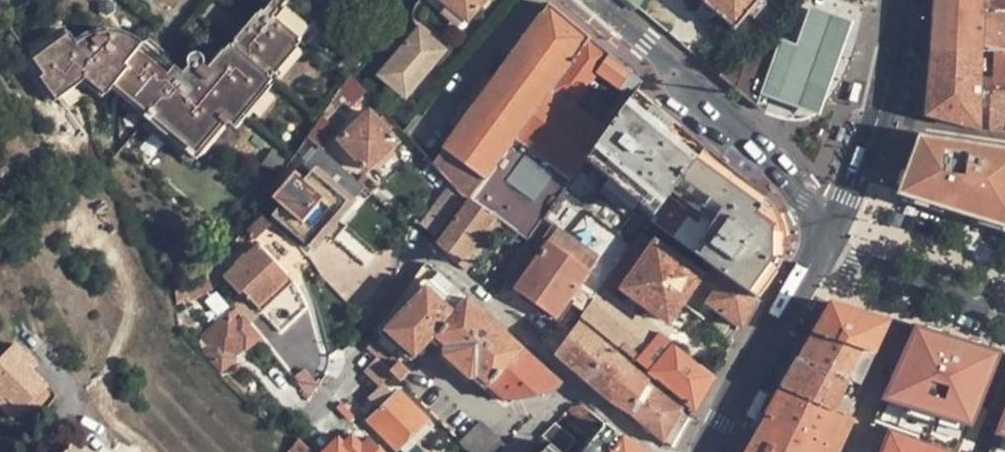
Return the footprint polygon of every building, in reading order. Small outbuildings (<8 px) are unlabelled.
[(318,16),(298,0),(273,0),(213,71),(204,65),(203,58),(199,56),(194,55),(190,57),(187,61),(186,65),(190,69),(183,75),(175,68),(167,75),(136,50),(139,47),(132,42),(125,38),(117,36),(101,34),(90,36),(80,41),(77,43),(71,35),(34,59),(45,74),(40,78),(56,101),(87,79),(107,95),(115,85),(196,151),(223,119),(229,123),(318,16)] [(466,20),(484,0),(443,0),(466,20)] [(758,0),(701,0),(734,28),(758,0)] [(978,52),(980,12),(1004,12),(1004,0),(933,0),(929,51),(978,52)] [(850,23),(808,5),(770,93),(812,111),(850,23)] [(1004,54),(1004,12),(980,12),(978,52),(1004,54)] [(378,74),(405,97),(445,52),(418,29),(378,74)] [(788,41),(779,37),(717,75),(757,105),(769,77),(774,77),(788,41)] [(923,116),(977,129),(978,52),(929,51),(924,109),(923,116)] [(978,52),(977,129),(1004,130),(1004,54),(978,52)] [(483,74),(480,78),(489,85),(492,81),(483,74)] [(366,92),(351,75),(343,86),(356,102),(366,92)] [(480,78),(450,116),(460,124),(489,85),(480,78)] [(564,191),(631,247),(644,228),(649,221),(701,153),(632,96),(570,182),(564,191)] [(343,123),(329,106),(312,129),(308,136),(321,148),(335,134),(333,132),(343,123)] [(340,140),(368,170),(398,144),(370,112),(340,140)] [(920,135),(900,189),(1004,222),(1004,148),(920,135)] [(323,150),(321,148),(308,136),(298,151),(312,164),(323,150)] [(528,241),(542,222),(564,191),(570,182),(515,141),(470,199),(494,217),(503,223),(528,241)] [(649,221),(714,268),(753,297),(771,273),(777,260),(780,247),(779,236),(774,218),(767,208),(701,153),(649,221)] [(309,242),(345,202),(311,174),(276,214),(309,242)] [(435,238),(464,198),(450,183),(419,226),(435,238)] [(578,287),(593,299),(596,295),(602,287),(629,249),(631,247),(564,191),(542,222),(554,230),(515,287),(556,318),(578,287)] [(459,264),(494,217),(470,199),(467,202),(437,244),(459,264)] [(467,271),(503,223),(494,217),(459,264),(467,271)] [(528,241),(502,278),(515,287),(554,230),(542,222),(528,241)] [(643,259),(629,249),(602,287),(614,296),(620,287),(668,322),(701,277),(655,244),(643,259)] [(242,292),(257,307),(288,277),(256,245),(245,255),(243,255),(235,262),(236,265),(223,277),(239,295),(242,292)] [(417,272),(366,348),(379,361),(393,375),(399,382),(409,371),(399,361),(407,350),(415,357),(432,338),(443,348),(441,354),(468,379),(477,377),(504,401),(560,387),(561,383),(429,263),(425,263),(421,265),(417,272)] [(708,302),(740,327),(742,328),(758,301),(753,297),(714,268),(706,280),(717,288),(708,302)] [(204,272),(182,286),(185,293),(188,299),(212,283),(204,272)] [(294,284),(288,277),(257,307),(264,314),(294,284)] [(182,286),(176,290),(173,291),(174,300),(185,293),(182,286)] [(695,408),(713,377),(647,323),(614,296),(602,287),(596,295),(593,299),(583,314),(695,408)] [(830,303),(812,334),(872,355),(887,322),(830,303)] [(246,349),(257,338),(234,311),(203,335),(212,345),(205,351),(221,369),(232,359),(230,355),(241,346),(246,349)] [(960,345),(915,331),(870,425),(915,442),(945,451),(951,434),(931,425),(928,430),(921,427),(960,345)] [(872,355),(812,334),(798,359),(856,385),(859,384),(872,355)] [(22,412),(47,387),(32,372),(37,367),(14,344),(0,359),(0,403),(6,397),(22,412)] [(856,385),(798,359),(781,387),(845,416),(852,401),(849,399),(856,385)] [(380,389),(393,375),(379,361),(365,374),(380,389)] [(275,397),(291,416),(305,402),(307,400),(294,387),(291,391),(286,387),(275,397)] [(852,419),(847,417),(845,416),(781,387),(744,451),(838,451),(852,419)] [(368,420),(397,450),(399,448),(426,422),(397,393),(393,397),(389,392),(382,393),(375,401),(375,406),(379,410),(368,420)] [(22,412),(6,397),(0,403),(0,405),(15,420),(22,412)] [(581,423),(591,412),(583,405),(571,408),(568,411),(581,423)] [(663,439),(672,447),(687,421),(679,413),(663,439)] [(852,419),(838,451),(860,451),(858,450),(870,425),(852,419)] [(458,442),(467,451),(499,451),(505,446),(480,421),(458,442)] [(354,423),(336,439),(342,445),(350,437),(361,447),(369,438),(354,423)] [(561,451),(565,451),(574,441),(555,424),(542,437),(561,451)] [(581,451),(640,451),(639,451),(605,424),(581,451)] [(860,451),(862,451),(911,451),(915,442),(870,425),(858,450),(860,451)] [(293,444),(287,451),(311,451),(298,437),(293,444)] [(369,438),(361,447),(350,437),(342,445),(336,439),(322,451),(382,451),(369,438)]
